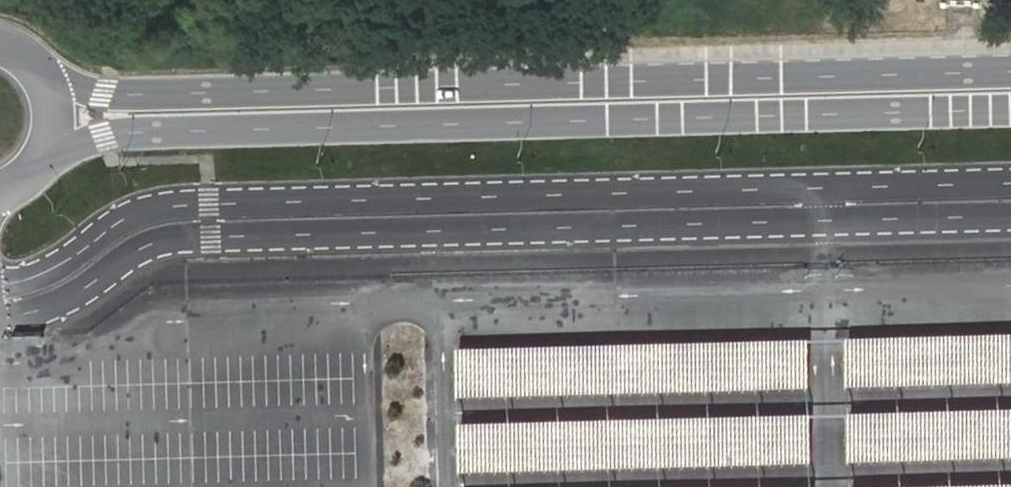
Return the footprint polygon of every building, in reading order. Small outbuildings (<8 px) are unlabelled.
[(845,341),(846,389),(1010,384),(1010,336),(845,341)] [(802,342),(453,351),(455,400),(803,390),(802,342)] [(849,414),(850,462),(1010,458),(1010,410),(849,414)] [(809,415),(461,424),(462,473),(811,463),(809,415)]
